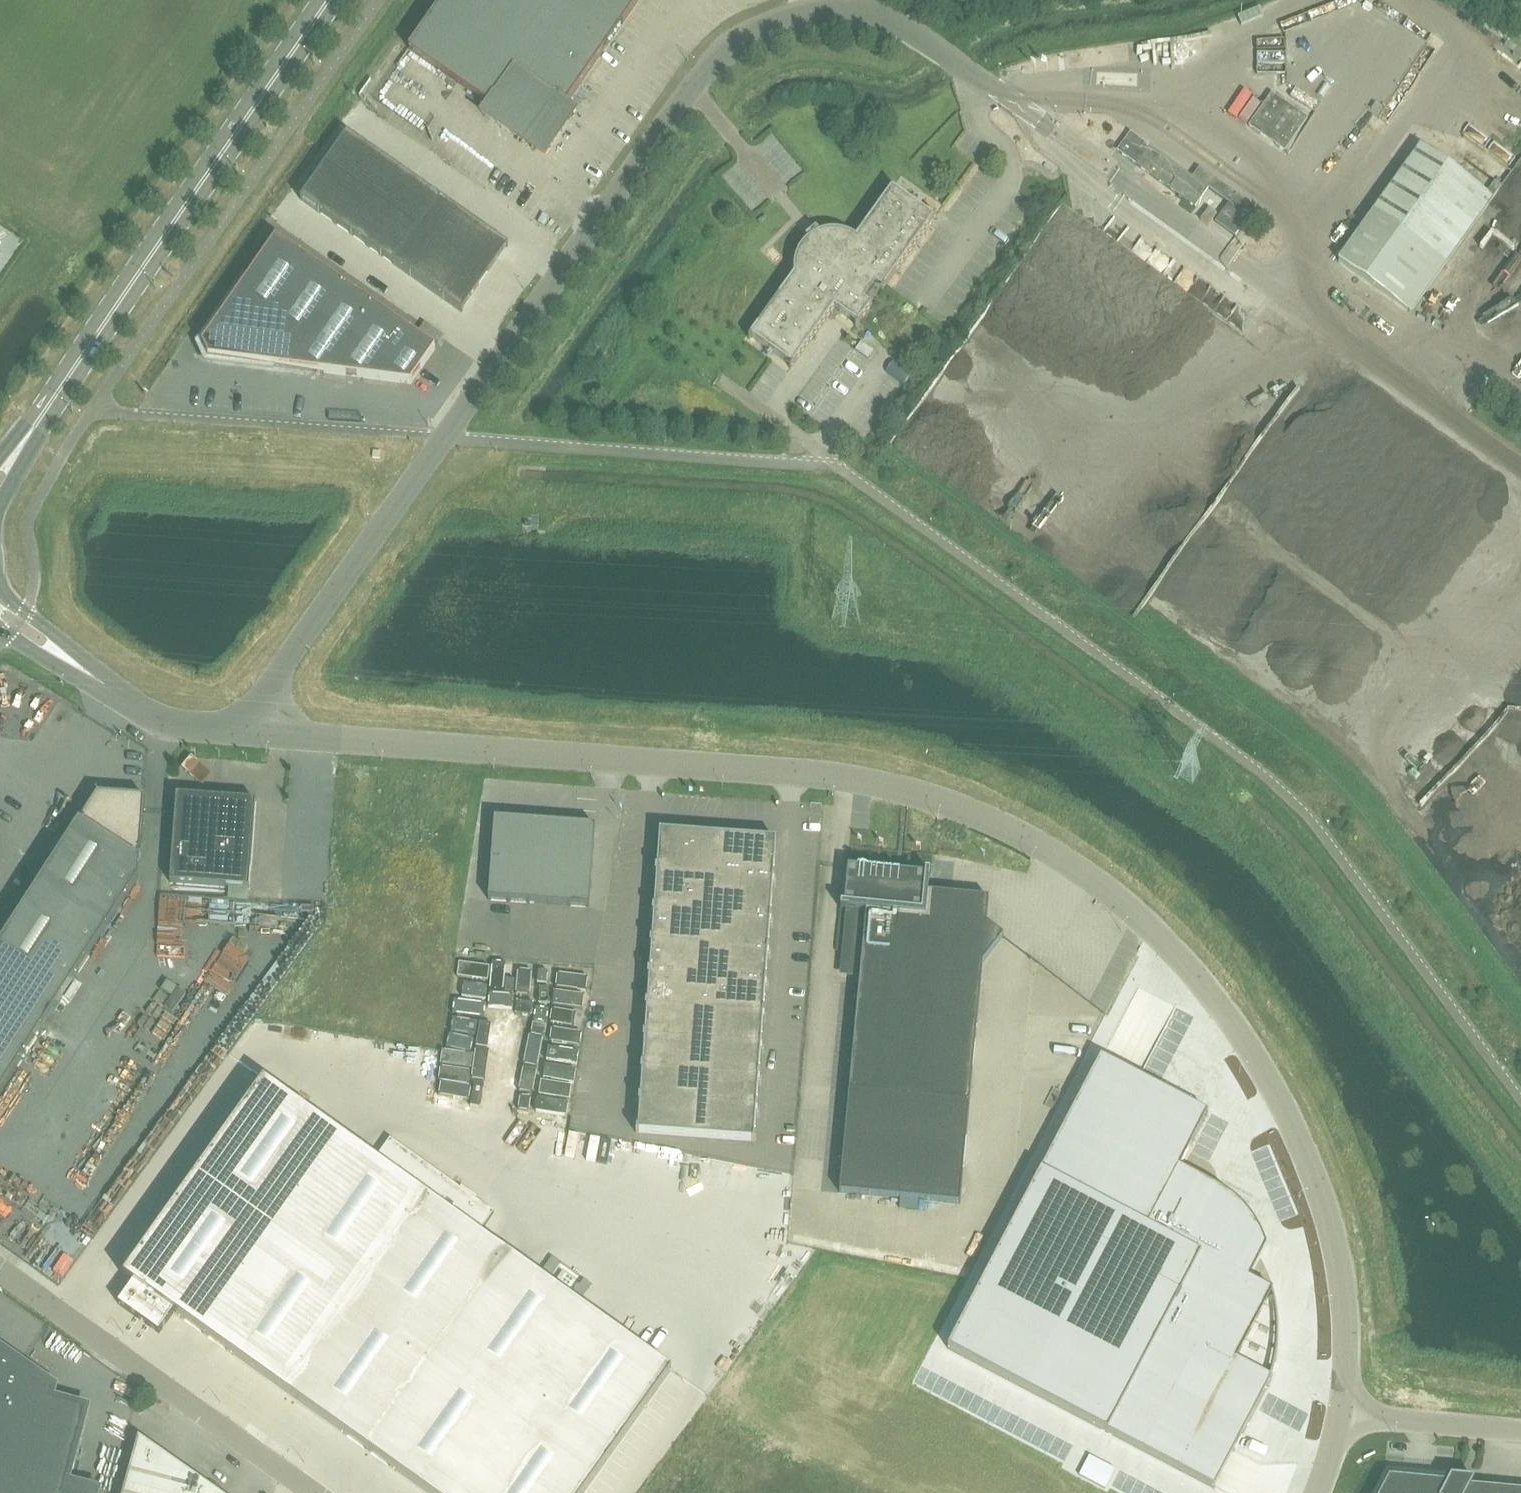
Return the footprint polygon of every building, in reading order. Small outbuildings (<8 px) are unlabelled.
[(409,51),(541,143),(640,0),(444,0),(409,51)] [(1285,24),(1304,79),(1325,91),(1336,72),(1338,78),(1362,91),(1363,95),(1374,101),(1385,97),(1388,99),(1408,92),(1419,70),(1431,66),(1429,60),(1437,45),(1431,29),(1417,21),(1413,26),(1374,5),(1372,0),(1355,0),(1285,24)] [(1269,58),(1270,82),(1295,81),(1294,57),(1269,58)] [(1249,126),(1285,151),(1308,118),(1272,93),(1249,126)] [(1229,202),(1216,220),(1235,234),(1255,207),(1203,170),(1196,179),(1134,135),(1121,154),(1179,196),(1178,197),(1181,200),(1183,198),(1195,207),(1209,187),(1229,202)] [(512,248),(354,138),(308,205),(466,314),(512,248)] [(1493,198),(1421,146),(1338,261),(1410,313),(1493,198)] [(794,275),(748,338),(750,339),(751,336),(791,365),(790,367),(791,368),(835,308),(857,324),(855,326),(856,327),(936,216),(935,215),(933,217),(893,189),(895,186),(894,185),(856,238),(853,236),(849,234),(844,232),(838,231),(834,231),(831,231),(826,231),(820,233),(816,228),(806,237),(808,240),(806,241),(803,244),(800,249),(798,253),(796,257),(795,262),(794,269),(794,275)] [(1217,214),(1209,208),(1200,220),(1209,226),(1217,214)] [(276,237),(202,343),(209,358),(411,383),(435,348),(276,237)] [(913,374),(894,360),(885,372),(904,386),(913,374)] [(1265,458),(1296,480),(1343,414),(1312,392),(1265,458)] [(141,795),(95,790),(74,823),(78,825),(0,946),(0,1095),(139,879),(141,862),(136,858),(140,852),(145,799),(141,799),(141,795)] [(249,888),(256,801),(177,795),(170,883),(249,888)] [(494,819),(488,900),(589,907),(595,826),(494,819)] [(776,839),(659,831),(638,1132),(754,1140),(776,839)] [(849,1090),(840,1193),(960,1204),(970,1101),(982,964),(1005,937),(986,923),(988,898),(927,892),(929,876),(908,874),(908,881),(888,879),(888,872),(849,868),(845,909),(866,911),(849,1090)] [(195,972),(190,979),(206,991),(211,985),(195,972)] [(1101,1057),(948,1349),(1214,1489),(1215,1487),(1188,1473),(1207,1437),(1234,1451),(1270,1382),(1272,1375),(1274,1368),(1275,1362),(1277,1355),(1277,1348),(1278,1341),(1278,1334),(1278,1326),(1277,1319),(1277,1312),(1275,1306),(1274,1299),(1272,1292),(1273,1291),(1248,1278),(1264,1246),(1201,1213),(1214,1188),(1179,1170),(1208,1113),(1139,1077),(1129,1095),(1093,1076),(1102,1058),(1101,1057)] [(118,1304),(159,1333),(174,1313),(426,1492),(585,1492),(672,1371),(480,1234),(495,1214),(391,1141),(377,1160),(264,1080),(123,1277),(133,1284),(118,1304)] [(87,1409),(51,1398),(54,1387),(0,1350),(0,1492),(64,1492),(87,1409)] [(254,1406),(266,1390),(235,1368),(224,1384),(254,1406)] [(139,1437),(123,1492),(218,1492),(139,1437)] [(1471,1486),(1474,1479),(1450,1477),(1447,1483),(1389,1478),(1381,1492),(1520,1492),(1520,1491),(1471,1486)]
